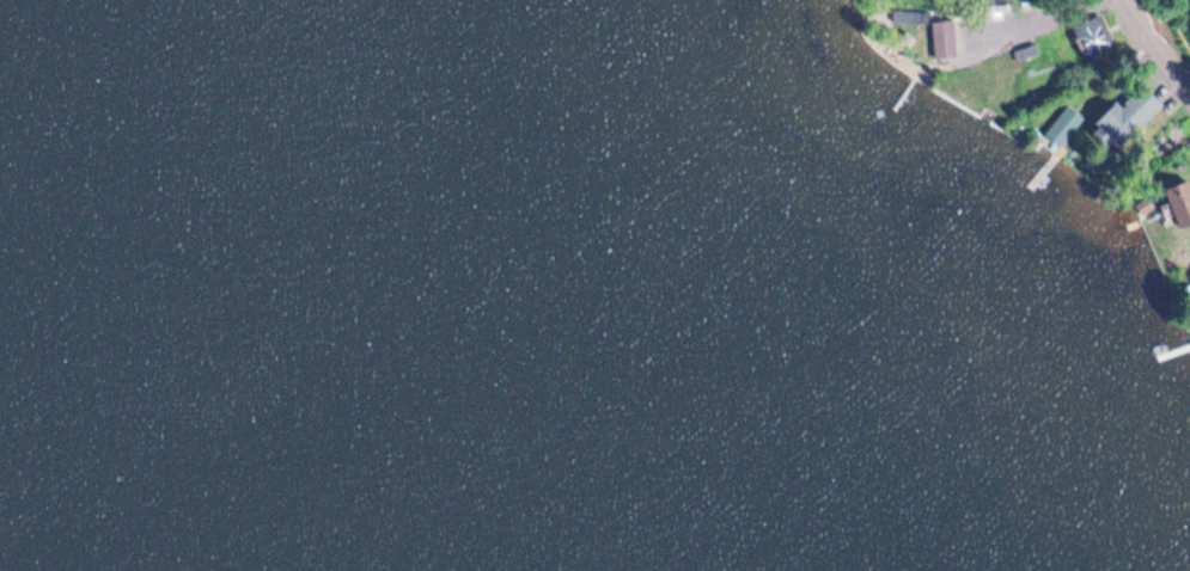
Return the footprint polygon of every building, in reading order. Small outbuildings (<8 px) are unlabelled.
[(895,19),(932,19),(932,6),(895,6),(895,19)] [(1075,25),(1101,12),(1121,51),(1093,65),(1075,25)] [(934,20),(938,55),(959,53),(956,18),(934,20)] [(1092,128),(1116,100),(1124,106),(1145,82),(1166,102),(1121,153),(1092,128)] [(1048,134),(1063,145),(1074,129),(1058,118),(1048,134)] [(1165,188),(1189,178),(1189,221),(1179,225),(1165,188)]
